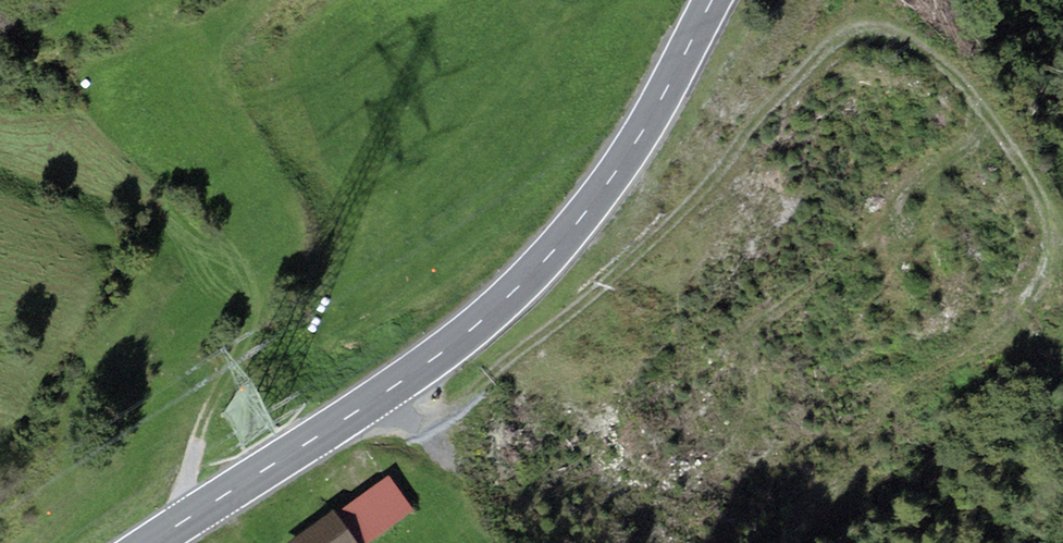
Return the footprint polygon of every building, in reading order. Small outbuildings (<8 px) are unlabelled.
[(289,542),(363,542),(362,542),(414,504),(393,475),(341,512),(338,508),(289,542)]
